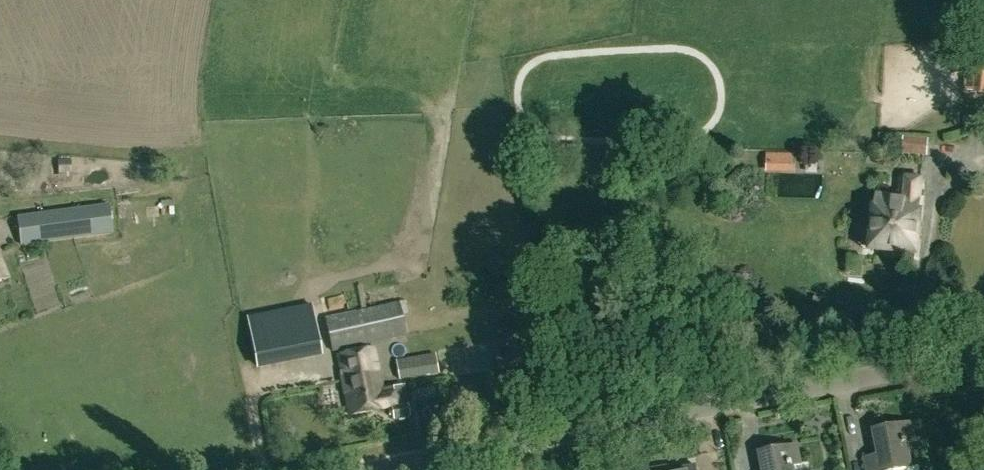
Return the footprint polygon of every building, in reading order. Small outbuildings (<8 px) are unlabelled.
[(972,96),(983,97),(983,57),(971,56),(967,91),(972,92),(972,96)] [(902,151),(927,152),(928,137),(903,136),(902,151)] [(585,146),(571,146),(570,168),(582,168),(582,166),(614,167),(615,147),(585,146)] [(59,156),(59,161),(59,178),(71,177),(71,172),(72,172),(72,161),(71,161),(72,156),(59,156)] [(922,173),(944,172),(943,159),(921,160),(922,173)] [(875,251),(918,256),(925,181),(909,180),(907,201),(880,198),(875,251)] [(28,215),(32,247),(115,236),(111,204),(28,215)] [(10,280),(0,252),(0,283),(10,280)] [(323,353),(408,335),(401,303),(328,319),(329,323),(317,325),(313,306),(250,319),(260,369),(324,356),(323,353)] [(376,351),(340,357),(350,417),(393,410),(395,423),(410,420),(405,388),(383,392),(376,351)] [(398,362),(402,385),(461,376),(458,352),(398,362)] [(912,422),(888,427),(889,432),(875,435),(879,456),(866,458),(868,469),(898,469),(912,467),(908,443),(915,442),(912,422)] [(797,445),(774,450),(775,453),(761,456),(764,469),(794,469),(794,466),(801,464),(797,445)]
